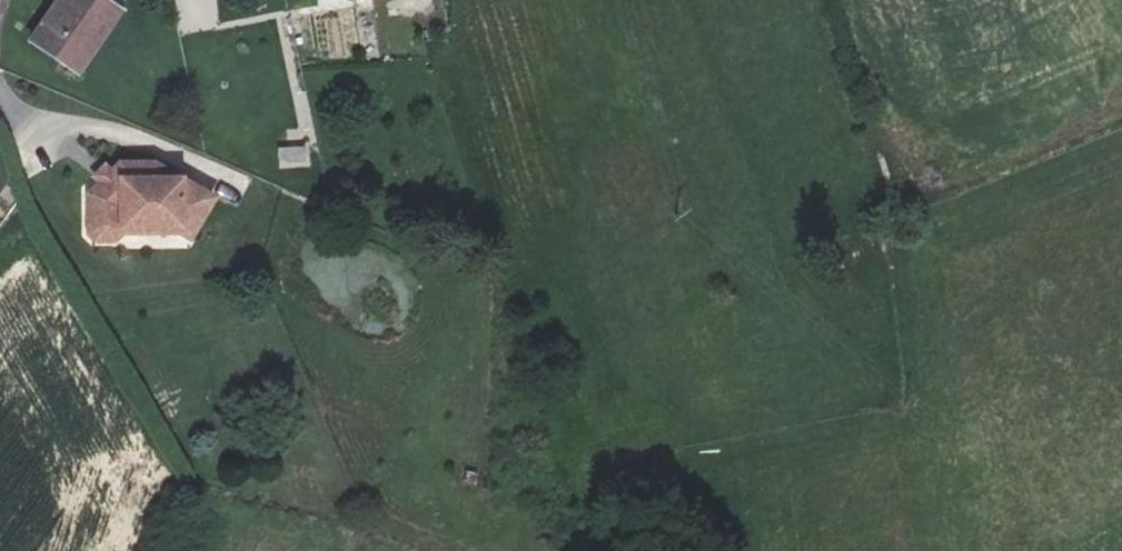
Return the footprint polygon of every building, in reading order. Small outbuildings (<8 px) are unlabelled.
[(84,0),(60,0),(29,44),(74,75),(113,22),(84,0)] [(303,147),(279,148),(279,161),(304,160),(303,147)] [(117,164),(86,195),(87,225),(117,225),(117,233),(143,233),(143,228),(177,228),(190,235),(211,199),(177,179),(162,179),(162,170),(150,164),(117,164)]
